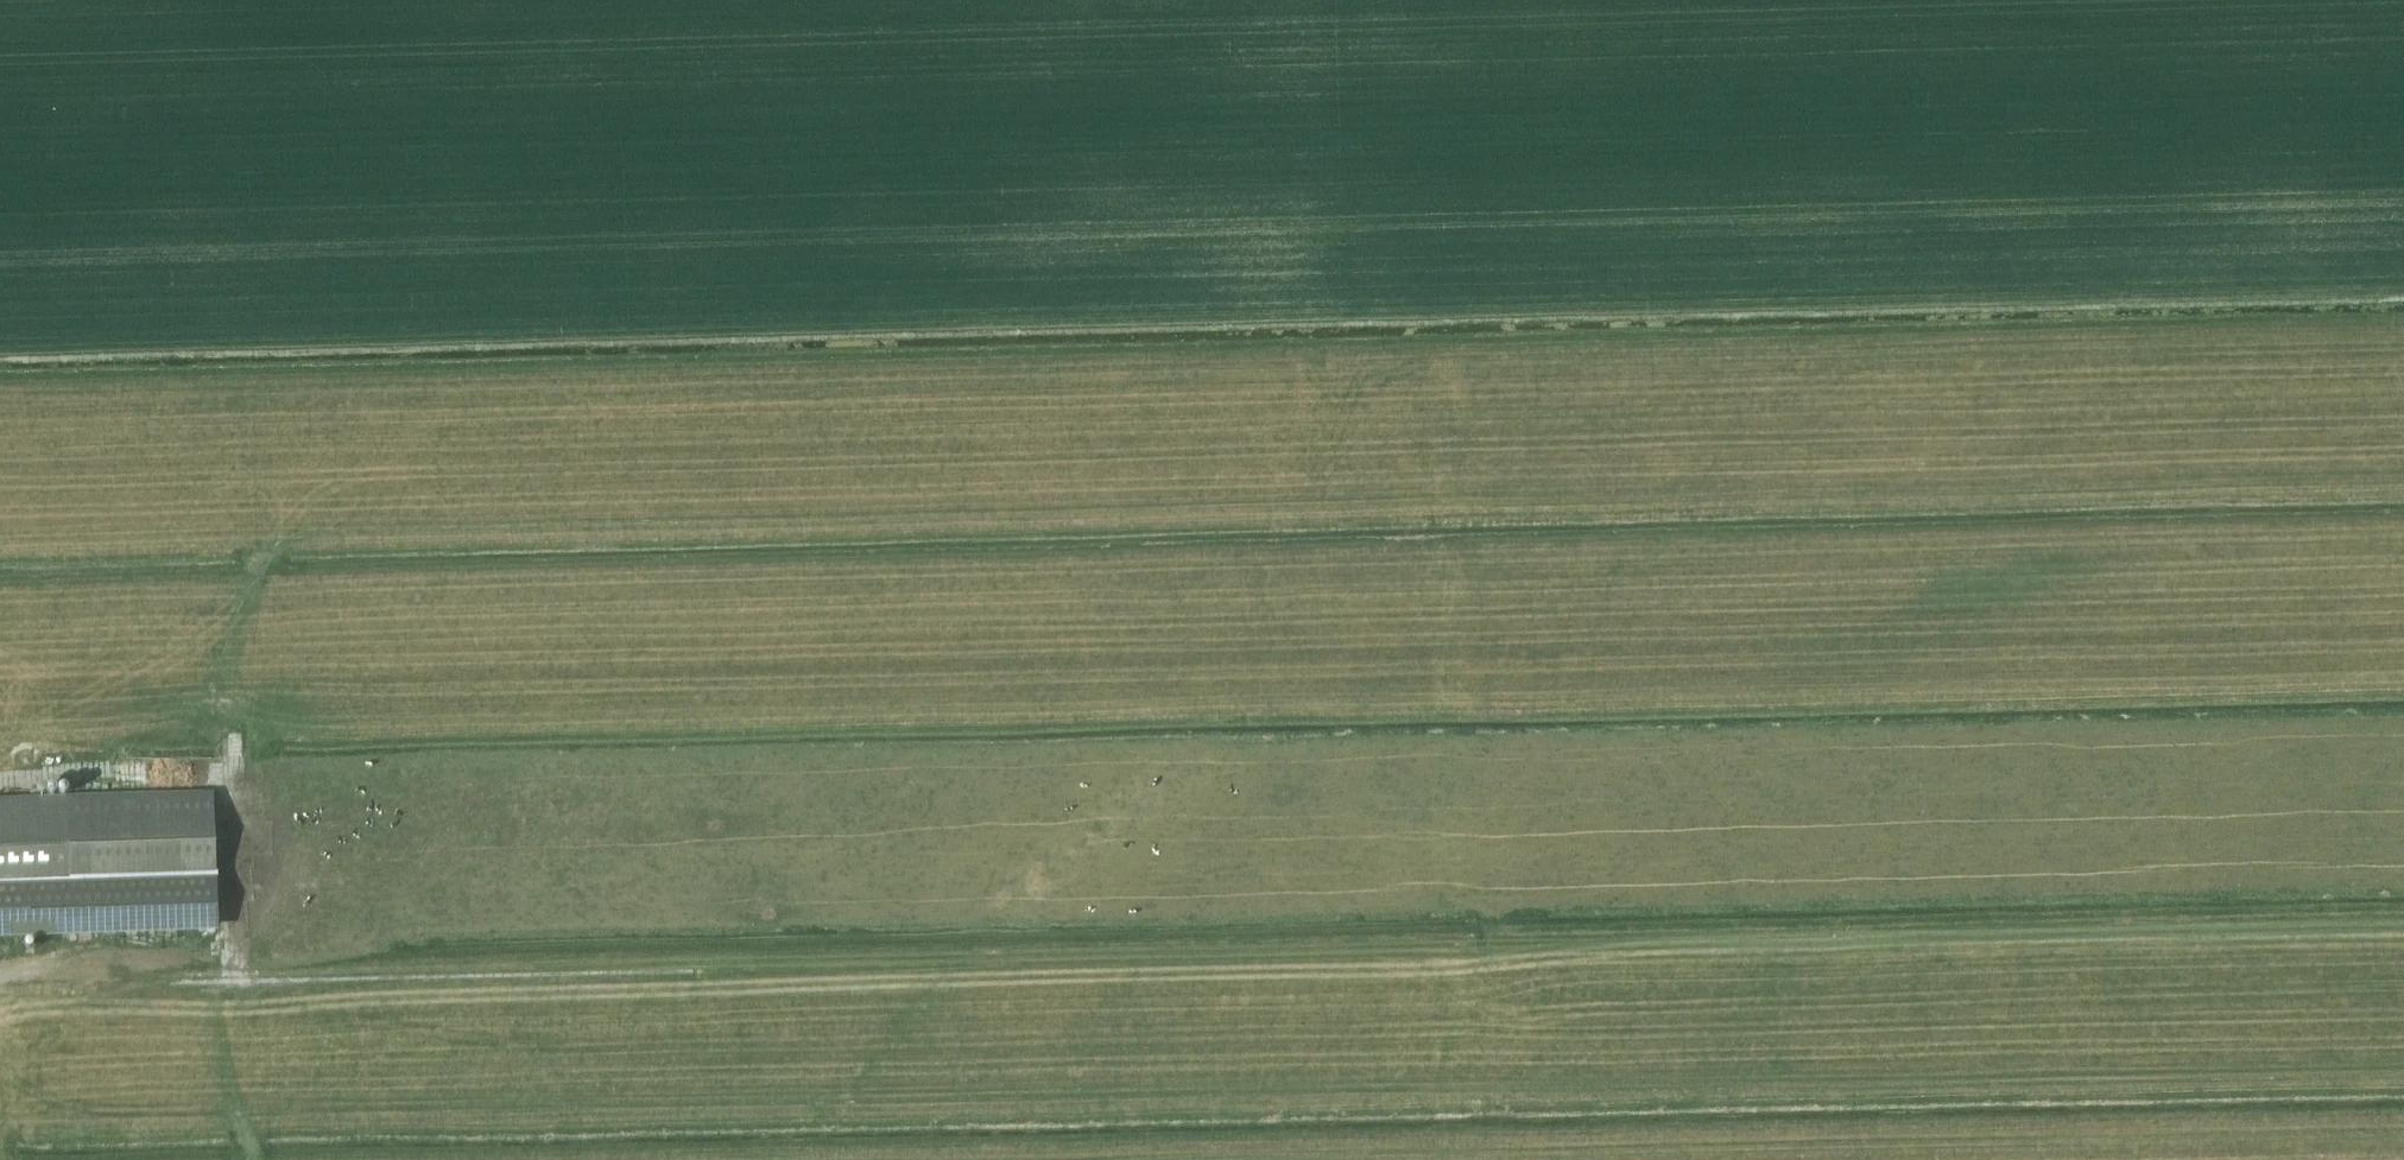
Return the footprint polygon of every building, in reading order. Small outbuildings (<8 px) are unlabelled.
[(0,801),(0,932),(218,924),(214,794),(0,801)]
